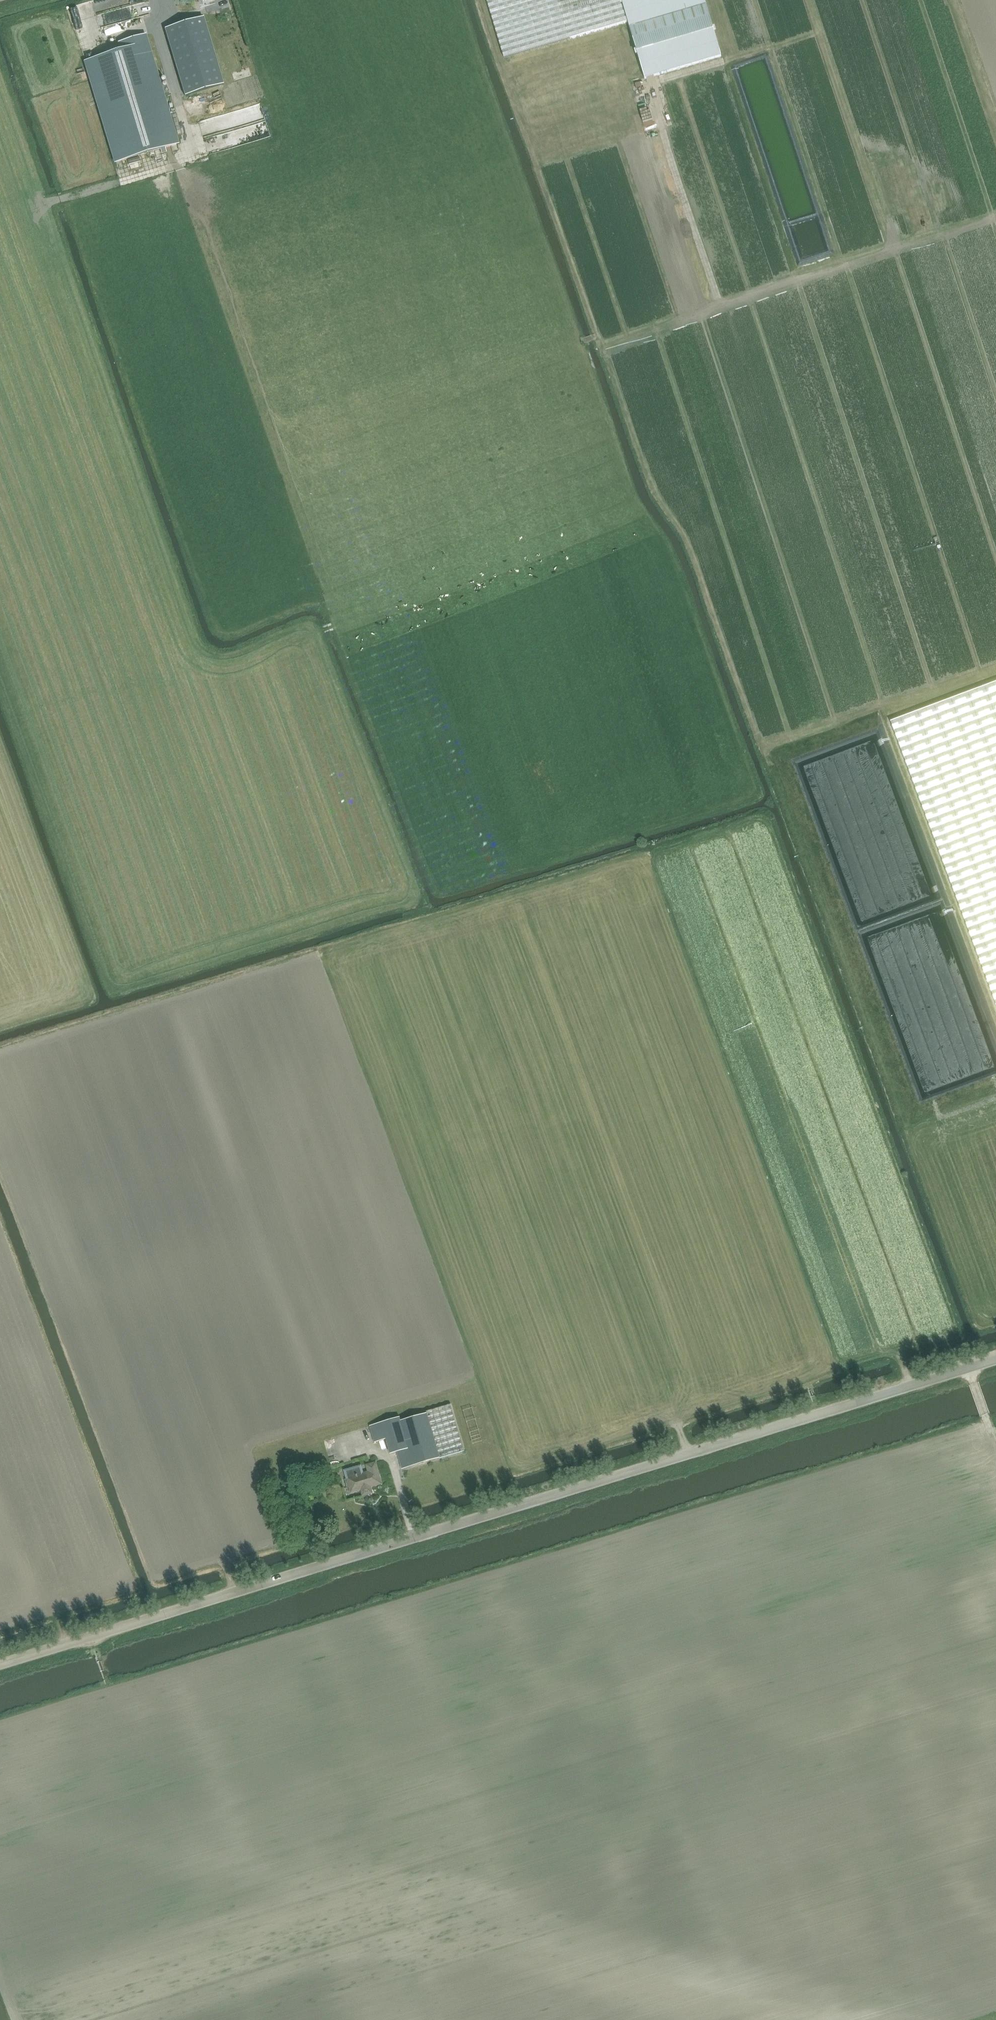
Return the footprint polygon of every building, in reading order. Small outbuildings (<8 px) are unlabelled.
[(487,1),(577,268),(763,205),(715,62),(644,86),(615,0),(491,0),(487,1)] [(628,21),(644,77),(722,56),(705,0),(621,0),(628,21)] [(203,18),(165,29),(179,77),(217,66),(203,18)] [(155,68),(144,33),(117,42),(119,50),(85,61),(115,161),(175,142),(153,68),(155,68)] [(891,721),(915,788),(952,887),(991,990),(995,1003),(995,682),(891,721)] [(451,1405),(426,1411),(427,1413),(440,1458),(464,1451),(451,1405)] [(427,1413),(401,1421),(400,1417),(370,1426),(374,1442),(386,1439),(390,1454),(397,1452),(402,1469),(440,1458),(427,1413)] [(345,1479),(347,1488),(350,1487),(352,1492),(362,1489),(364,1495),(372,1492),(370,1486),(373,1485),(373,1486),(381,1484),(376,1463),(367,1466),(369,1472),(345,1479)]
